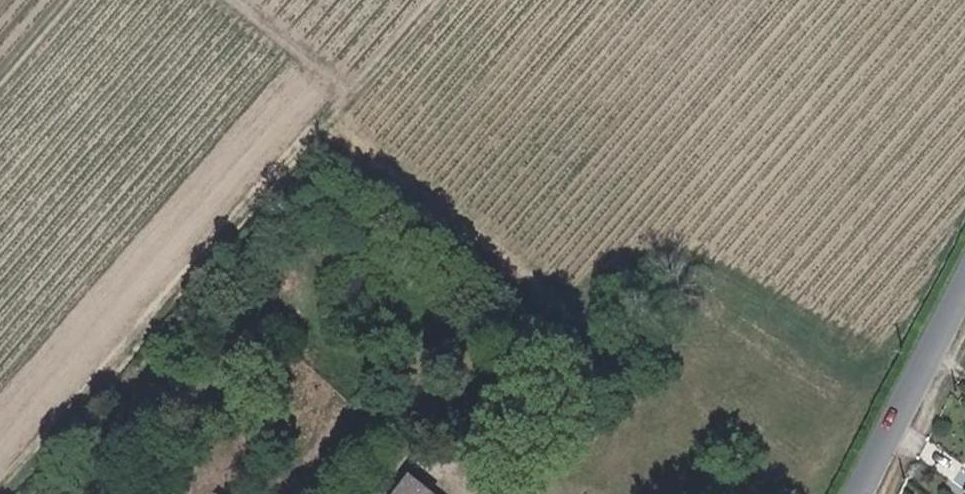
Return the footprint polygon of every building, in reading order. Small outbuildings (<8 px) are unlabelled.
[(415,477),(401,493),(436,493),(415,477)]
